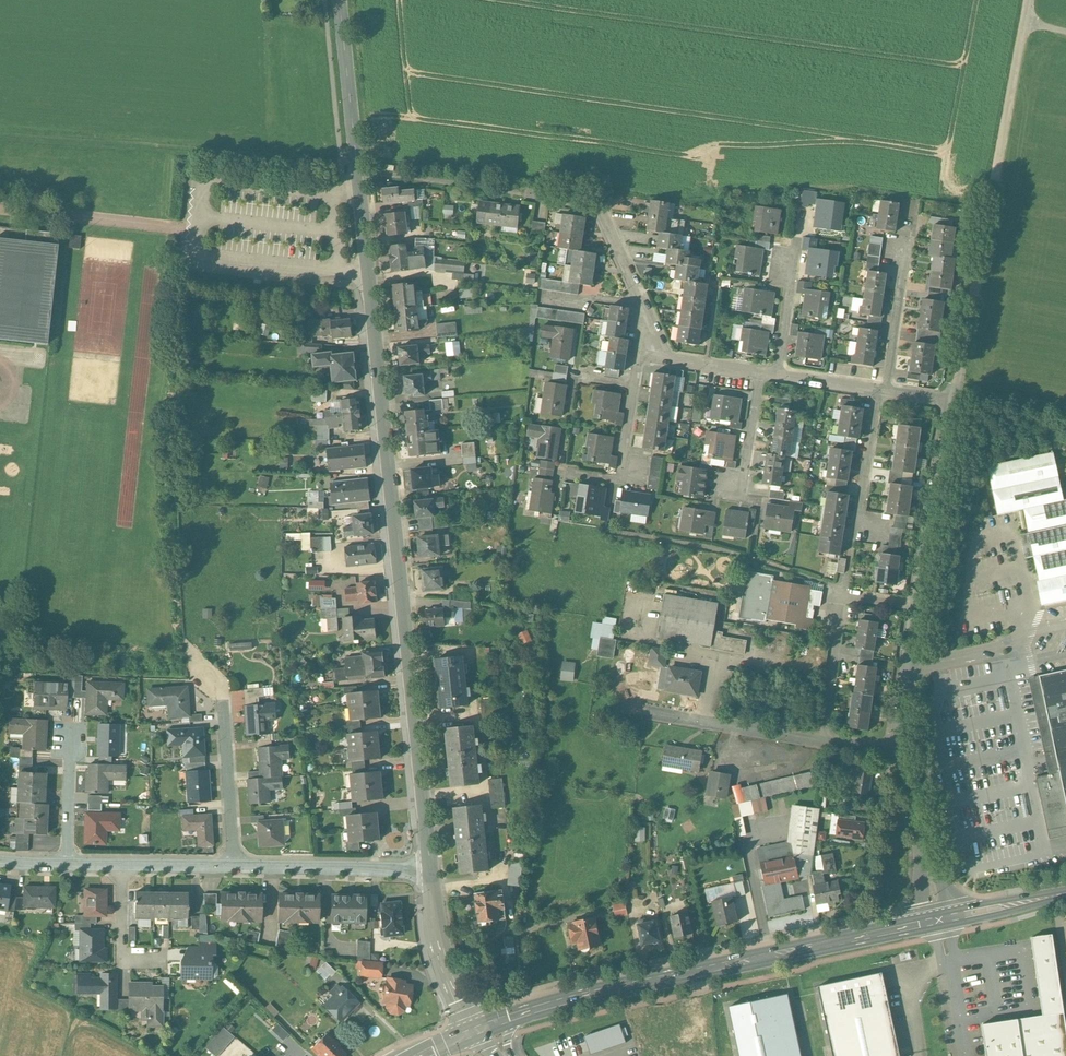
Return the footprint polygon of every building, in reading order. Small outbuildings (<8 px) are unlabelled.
[(384,204),(391,203),(416,201),(415,189),(399,191),(398,187),(383,189),(384,204)] [(817,193),(810,192),(809,205),(815,205),(817,193)] [(844,203),(818,200),(814,227),(835,230),(838,213),(842,214),(844,203)] [(670,203),(652,201),(649,216),(668,218),(670,203)] [(899,203),(881,201),(878,215),(897,218),(899,203)] [(505,205),(480,202),(478,222),(503,225),(505,205)] [(521,207),(505,205),(503,225),(518,227),(521,207)] [(453,207),(444,206),(444,217),(453,217),(453,207)] [(782,210),(756,206),(754,222),(758,222),(757,232),(772,234),(778,235),(782,210)] [(405,213),(386,215),(388,236),(405,234),(404,228),(407,227),(405,213)] [(586,218),(564,214),(563,215),(565,215),(562,232),(561,232),(583,236),(586,218)] [(897,218),(878,215),(876,229),(895,232),(897,218)] [(668,218),(649,216),(647,231),(660,233),(666,234),(668,218)] [(942,218),(929,217),(928,224),(935,225),(941,225),(942,218)] [(540,222),(533,221),(531,235),(538,236),(540,222)] [(546,222),(540,222),(538,236),(545,237),(546,222)] [(941,225),(935,225),(933,240),(953,243),(955,228),(941,225)] [(0,229),(0,345),(48,351),(53,351),(66,237),(0,229)] [(583,236),(561,232),(561,233),(562,233),(560,247),(558,247),(558,248),(574,251),(581,252),(582,247),(580,247),(581,236),(583,236)] [(772,234),(759,232),(758,242),(771,244),(772,234)] [(666,234),(660,233),(658,247),(669,249),(680,250),(682,236),(666,234)] [(83,238),(71,236),(69,249),(82,250),(83,238)] [(435,239),(413,238),(414,245),(414,246),(414,247),(424,246),(435,246),(435,239)] [(811,239),(804,238),(802,250),(809,251),(811,239)] [(818,240),(811,239),(809,251),(812,251),(812,248),(817,249),(818,240)] [(953,243),(933,240),(930,256),(935,257),(935,256),(951,258),(953,243)] [(771,244),(758,242),(757,248),(764,249),(770,250),(771,244)] [(882,244),(870,242),(869,249),(881,251),(882,244)] [(409,244),(389,246),(391,260),(425,256),(424,246),(414,247),(410,248),(409,244)] [(757,248),(737,245),(735,259),(736,259),(736,256),(745,257),(743,272),(740,272),(739,273),(749,274),(749,275),(752,276),(752,274),(760,275),(764,249),(757,248)] [(817,249),(812,248),(812,251),(808,275),(827,277),(829,263),(838,265),(840,252),(817,249)] [(680,250),(669,249),(669,250),(668,256),(668,257),(667,263),(667,264),(677,265),(689,267),(689,266),(691,251),(680,250)] [(881,251),(869,249),(869,255),(881,257),(881,251)] [(581,252),(574,251),(572,266),(595,270),(597,254),(581,252)] [(881,257),(869,255),(868,262),(880,264),(881,257)] [(425,256),(391,260),(392,273),(427,269),(425,256)] [(951,258),(935,256),(935,257),(933,271),(953,274),(956,259),(951,258)] [(454,261),(436,260),(436,270),(443,270),(443,269),(453,270),(454,261)] [(465,262),(454,261),(453,270),(465,270),(465,262)] [(880,264),(868,262),(866,271),(868,271),(879,272),(880,264)] [(689,267),(677,265),(677,266),(676,272),(676,273),(675,279),(675,280),(685,281),(697,283),(700,268),(689,266),(689,267)] [(595,270),(572,266),(569,283),(573,283),(580,284),(592,286),(595,270)] [(454,271),(453,279),(476,281),(476,274),(454,271)] [(879,272),(868,271),(866,285),(885,288),(887,273),(879,272)] [(953,274),(933,271),(931,286),(951,289),(953,274)] [(548,279),(541,278),(540,289),(546,290),(548,279)] [(554,280),(548,279),(546,290),(552,291),(554,280)] [(561,281),(554,280),(552,291),(559,292),(561,281)] [(567,282),(561,281),(559,292),(565,293),(567,282)] [(697,283),(685,281),(685,282),(686,282),(684,296),(683,296),(682,296),(706,300),(706,296),(704,295),(706,285),(708,285),(708,284),(697,283)] [(813,283),(798,281),(796,294),(805,296),(806,290),(812,291),(813,283)] [(415,282),(393,285),(396,310),(398,310),(398,309),(417,307),(416,294),(415,282)] [(569,283),(567,282),(565,293),(572,294),(573,283),(569,283)] [(580,284),(573,283),(572,294),(578,295),(580,284)] [(885,288),(866,285),(864,299),(882,302),(885,288)] [(775,293),(745,289),(741,312),(772,317),(775,293)] [(812,291),(806,290),(805,296),(802,316),(819,318),(821,304),(828,305),(827,307),(828,307),(830,294),(812,291)] [(431,293),(416,294),(417,307),(432,306),(431,293)] [(941,295),(929,293),(928,300),(940,302),(941,295)] [(706,300),(682,296),(682,297),(684,297),(682,311),(680,311),(680,312),(703,315),(704,311),(702,310),(704,300),(706,301),(706,300)] [(864,299),(855,298),(853,310),(853,311),(854,311),(860,312),(859,314),(869,316),(880,317),(880,316),(883,302),(882,302),(864,299)] [(928,300),(924,299),(922,314),(942,317),(944,302),(940,302),(928,300)] [(629,308),(611,306),(608,321),(627,324),(629,308)] [(417,307),(398,309),(398,310),(396,310),(398,329),(400,329),(401,332),(420,330),(419,327),(422,327),(421,321),(419,321),(417,307)] [(545,308),(538,307),(537,318),(544,319),(545,308)] [(552,309),(545,308),(544,319),(550,320),(552,309)] [(558,310),(552,309),(550,320),(557,320),(558,310)] [(585,314),(577,312),(576,323),(584,324),(585,314)] [(703,315),(680,312),(681,312),(680,326),(678,326),(678,327),(701,330),(702,325),(700,325),(702,315),(703,316),(703,315)] [(942,317),(922,314),(919,329),(930,331),(939,332),(942,317)] [(880,317),(869,316),(868,322),(881,324),(882,317),(880,316),(880,317)] [(776,319),(763,317),(762,324),(775,326),(776,319)] [(331,321),(330,321),(332,334),(332,339),(352,336),(350,319),(331,321)] [(312,323),(311,323),(313,335),(313,336),(332,334),(330,321),(331,321),(331,320),(312,323)] [(627,324),(608,321),(606,336),(610,337),(625,339),(627,324)] [(312,322),(304,322),(304,323),(304,335),(313,335),(311,323),(312,323),(312,322)] [(456,322),(437,324),(438,337),(458,335),(456,322)] [(881,324),(868,322),(867,329),(879,331),(878,331),(880,332),(881,324)] [(775,326),(762,324),(761,331),(770,332),(770,333),(774,333),(775,326)] [(799,325),(792,324),(790,336),(797,337),(799,325)] [(574,330),(542,325),(541,337),(553,338),(550,358),(570,361),(574,330)] [(701,330),(678,327),(679,327),(677,342),(676,342),(699,346),(701,330)] [(761,331),(742,328),(741,339),(749,340),(747,352),(745,352),(745,353),(755,354),(755,355),(757,356),(757,355),(766,356),(770,333),(770,332),(761,331)] [(867,329),(860,328),(857,343),(876,345),(878,332),(878,331),(879,331),(867,329)] [(930,331),(919,329),(918,329),(917,336),(929,338),(930,331)] [(824,336),(800,333),(796,356),(820,360),(824,336)] [(304,335),(299,334),(298,343),(302,343),(312,344),(313,336),(313,335),(304,335)] [(625,339),(610,337),(608,351),(627,354),(629,340),(625,339)] [(458,342),(447,343),(448,356),(460,355),(458,342)] [(916,342),(915,342),(913,357),(934,360),(936,345),(928,344),(916,342)] [(312,344),(302,343),(302,353),(322,352),(322,345),(312,344)] [(876,345),(857,343),(856,356),(853,355),(852,363),(861,365),(862,358),(874,359),(874,358),(876,345)] [(418,346),(400,348),(401,365),(420,363),(419,354),(431,353),(430,345),(418,346)] [(627,354),(608,351),(605,368),(624,371),(627,354)] [(333,384),(349,382),(358,381),(355,352),(333,355),(333,352),(313,354),(314,368),(315,368),(331,367),(333,384)] [(934,360),(913,357),(911,372),(931,375),(934,360)] [(874,359),(862,358),(861,365),(873,367),(874,359)] [(569,367),(556,365),(554,373),(567,375),(569,367)] [(567,375),(554,373),(553,380),(566,382),(567,375)] [(676,376),(654,373),(651,388),(674,391),(676,376)] [(431,374),(406,377),(406,386),(404,386),(405,392),(407,392),(407,393),(415,393),(415,396),(425,395),(423,381),(432,380),(431,374)] [(566,386),(547,383),(542,413),(562,416),(566,386)] [(327,389),(314,388),(313,400),(326,401),(327,389)] [(674,391),(651,388),(649,403),(671,406),(674,391)] [(620,394),(595,390),(592,404),(593,404),(594,401),(603,403),(601,415),(600,415),(599,418),(616,421),(617,413),(620,394)] [(741,399),(715,395),(711,419),(730,422),(730,421),(738,422),(741,399)] [(790,400),(776,397),(775,404),(789,407),(790,400)] [(358,399),(341,401),(342,409),(324,411),(324,413),(325,419),(360,414),(358,399)] [(443,399),(430,400),(431,410),(444,409),(443,399)] [(854,401),(842,399),(841,406),(843,406),(853,407),(854,401)] [(671,406),(649,403),(647,418),(669,421),(671,406)] [(853,407),(843,406),(841,421),(862,424),(864,409),(853,407)] [(789,409),(786,409),(786,410),(779,408),(776,424),(795,427),(797,411),(789,410),(789,409)] [(424,409),(406,411),(408,433),(429,431),(428,421),(425,421),(424,409)] [(624,414),(617,413),(616,421),(615,424),(623,425),(624,414)] [(360,414),(325,419),(326,425),(326,426),(328,426),(328,429),(330,428),(339,427),(339,426),(344,426),(344,432),(362,429),(360,414)] [(909,419),(897,417),(896,424),(900,425),(900,424),(908,425),(909,419)] [(669,421),(647,418),(644,433),(667,436),(669,421)] [(738,422),(730,421),(730,422),(729,428),(741,430),(742,423),(738,422)] [(862,424),(841,421),(839,436),(845,437),(857,439),(859,439),(862,424)] [(795,427),(776,424),(774,439),(792,442),(795,427)] [(908,425),(900,424),(900,425),(898,440),(919,443),(921,427),(908,425)] [(561,429),(543,426),(542,427),(529,425),(528,436),(541,438),(538,457),(556,460),(561,429)] [(429,431),(408,433),(411,456),(441,454),(438,430),(429,431)] [(330,432),(318,431),(318,439),(329,440),(330,432)] [(735,435),(708,431),(706,445),(707,445),(707,442),(715,443),(713,455),(712,455),(712,458),(731,461),(735,435)] [(614,437),(588,433),(586,446),(587,446),(587,444),(596,445),(594,458),(593,457),(592,461),(609,464),(611,455),(612,455),(614,437)] [(667,436),(644,433),(642,448),(664,451),(667,436)] [(857,439),(845,437),(844,443),(856,445),(857,439)] [(792,442),(774,439),(771,454),(785,456),(790,457),(792,442)] [(919,443),(898,440),(896,455),(916,458),(919,443)] [(475,442),(462,444),(463,458),(476,457),(475,442)] [(364,445),(348,447),(347,443),(342,443),(342,448),(328,449),(330,471),(366,467),(364,445)] [(856,445),(844,443),(843,450),(852,451),(852,452),(855,453),(856,445)] [(843,450),(832,448),(830,463),(850,466),(852,452),(852,451),(843,450)] [(1064,500),(1053,452),(987,466),(997,515),(1024,510),(1039,581),(1065,575),(1065,500),(1064,500)] [(771,454),(767,454),(765,469),(783,471),(785,456),(771,454)] [(612,455),(611,455),(609,464),(609,467),(616,468),(618,456),(612,455)] [(916,458),(896,455),(894,469),(894,470),(903,472),(914,473),(916,458)] [(664,458),(652,456),(651,463),(663,465),(664,458)] [(476,457),(463,458),(464,465),(477,464),(476,457)] [(555,463),(542,461),(541,468),(554,470),(555,463)] [(663,465),(651,463),(650,469),(662,471),(663,465)] [(850,466),(830,463),(827,478),(835,480),(848,482),(850,466)] [(712,465),(700,464),(699,470),(708,471),(707,471),(711,472),(712,465)] [(699,470),(680,467),(678,480),(679,480),(679,478),(687,479),(685,493),(683,493),(683,494),(704,497),(707,471),(708,471),(699,470)] [(431,468),(412,470),(414,489),(429,488),(433,487),(433,486),(439,486),(438,475),(432,476),(431,468)] [(554,470),(541,468),(539,475),(553,477),(554,470)] [(662,471),(650,469),(649,476),(661,477),(662,471)] [(783,471),(765,469),(762,484),(781,487),(783,471)] [(903,472),(894,470),(894,469),(890,469),(889,476),(902,478),(903,472)] [(260,475),(259,486),(268,487),(269,476),(260,475)] [(661,477),(649,476),(648,482),(660,484),(661,477)] [(902,478),(889,476),(888,483),(892,484),(892,483),(901,485),(902,478)] [(553,481),(534,478),(530,510),(552,514),(555,493),(551,493),(553,481)] [(367,479),(331,483),(334,505),(357,502),(369,501),(370,501),(367,479)] [(660,484),(648,482),(647,489),(659,490),(660,484)] [(901,485),(892,483),(892,484),(890,499),(910,501),(913,486),(901,485)] [(606,489),(573,484),(571,497),(579,498),(579,496),(588,497),(586,510),(585,513),(602,516),(603,507),(606,489)] [(847,488),(835,486),(833,492),(846,494),(847,488)] [(785,492),(770,490),(769,498),(783,500),(785,492)] [(651,496),(624,492),(622,501),(623,502),(622,511),(648,515),(651,496)] [(833,492),(829,492),(826,507),(847,510),(849,495),(846,494),(833,492)] [(433,499),(415,501),(417,518),(432,516),(434,516),(434,507),(444,506),(443,500),(433,501),(433,499)] [(910,501),(890,499),(888,514),(895,515),(908,517),(910,501)] [(622,501),(616,500),(614,513),(621,514),(622,511),(623,502),(622,501)] [(369,501),(357,502),(358,509),(369,508),(369,501)] [(803,503),(792,501),(791,508),(795,508),(794,510),(802,511),(803,503)] [(791,508),(769,504),(765,528),(791,532),(794,510),(795,508),(791,508)] [(603,507),(602,516),(601,519),(608,520),(610,508),(603,507)] [(710,511),(684,507),(680,531),(703,534),(705,525),(707,525),(708,525),(710,511)] [(847,510),(826,507),(824,522),(844,525),(847,510)] [(756,509),(749,508),(748,513),(747,520),(748,520),(755,521),(756,509)] [(748,513),(727,509),(723,531),(734,533),(733,537),(745,539),(747,526),(748,526),(749,524),(747,523),(748,520),(747,520),(748,513)] [(716,512),(710,511),(708,525),(714,527),(716,512)] [(360,515),(354,516),(355,526),(345,527),(346,536),(374,533),(372,514),(370,514),(360,515)] [(908,517),(895,515),(895,521),(907,523),(908,517)] [(432,516),(418,517),(420,530),(433,529),(432,516)] [(907,523),(895,521),(894,528),(906,530),(907,523)] [(844,525),(824,522),(822,537),(842,541),(844,525)] [(708,525),(707,525),(705,537),(713,538),(714,527),(708,525)] [(433,529),(420,530),(420,537),(434,536),(433,529)] [(420,537),(419,537),(421,557),(443,555),(442,549),(439,549),(438,537),(438,536),(434,536),(420,537)] [(449,536),(438,537),(439,549),(442,549),(450,548),(449,536)] [(324,537),(311,538),(311,552),(324,551),(324,537)] [(822,537),(821,537),(819,552),(828,553),(827,556),(835,557),(836,554),(840,555),(842,541),(822,537)] [(901,542),(889,540),(888,547),(900,549),(901,542)] [(375,544),(345,547),(348,568),(378,564),(375,544)] [(900,549),(888,547),(887,554),(899,556),(900,549)] [(887,554),(882,553),(881,554),(882,554),(880,568),(899,570),(901,556),(899,556),(887,554)] [(686,562),(670,571),(676,582),(692,573),(686,562)] [(442,568),(424,570),(422,572),(423,577),(425,578),(426,590),(447,588),(447,584),(444,584),(442,568)] [(899,570),(880,568),(878,581),(878,582),(897,584),(899,570)] [(812,587),(773,580),(774,576),(747,571),(739,618),(766,622),(767,619),(797,624),(796,628),(811,630),(814,610),(813,610),(814,605),(820,606),(823,592),(812,590),(812,587)] [(1039,581),(1040,588),(1044,605),(1065,601),(1065,575),(1039,581)] [(375,582),(358,584),(358,587),(346,589),(347,601),(360,600),(360,604),(377,602),(375,582)] [(454,594),(450,593),(450,600),(453,600),(471,602),(472,602),(474,589),(455,587),(454,594)] [(718,605),(664,596),(657,639),(711,648),(714,631),(718,605)] [(337,599),(321,598),(321,607),(337,608),(337,599)] [(450,600),(442,599),(443,609),(454,608),(453,600),(450,600)] [(463,609),(471,609),(471,603),(471,602),(453,600),(454,608),(463,607),(463,609)] [(337,608),(321,607),(322,618),(328,618),(328,617),(338,617),(337,608)] [(455,617),(455,624),(464,623),(463,609),(463,607),(454,608),(455,617)] [(443,609),(425,610),(427,627),(444,626),(444,618),(455,617),(454,608),(443,609)] [(471,609),(463,609),(464,623),(464,625),(471,625),(472,611),(472,609),(471,609)] [(877,616),(865,614),(864,620),(876,622),(877,616)] [(362,616),(344,618),(346,641),(376,638),(375,619),(363,621),(362,616)] [(338,617),(328,617),(328,618),(329,631),(339,631),(338,617)] [(864,620),(860,620),(860,621),(858,634),(877,637),(877,636),(884,637),(886,636),(886,632),(885,630),(878,629),(879,623),(876,622),(864,620)] [(596,637),(600,637),(612,639),(613,627),(598,625),(596,637)] [(527,629),(517,634),(522,644),(532,639),(527,629)] [(723,633),(714,631),(711,648),(744,654),(746,641),(722,637),(723,633)] [(877,637),(858,634),(856,648),(861,649),(875,651),(877,637)] [(615,640),(612,639),(600,637),(597,656),(612,658),(615,640)] [(252,643),(249,643),(248,643),(230,645),(231,652),(252,650),(252,643)] [(668,652),(652,649),(649,667),(664,669),(668,652)] [(875,651),(861,649),(860,656),(873,658),(875,651)] [(383,651),(363,653),(364,656),(345,658),(346,667),(384,664),(383,651)] [(873,658),(860,656),(859,665),(872,667),(873,658)] [(463,657),(435,660),(439,700),(440,708),(468,705),(463,657)] [(574,664),(563,663),(562,679),(572,680),(574,664)] [(384,664),(346,667),(346,668),(339,668),(340,677),(347,677),(347,680),(385,677),(384,664)] [(859,665),(858,665),(858,666),(859,666),(857,679),(875,682),(877,668),(872,667),(859,665)] [(701,673),(671,668),(667,690),(697,695),(701,673)] [(1029,678),(1045,755),(1049,775),(1036,777),(1050,840),(1065,837),(1065,671),(1029,678)] [(875,682),(857,679),(855,693),(873,696),(875,682)] [(64,683),(35,682),(34,700),(43,701),(43,703),(44,703),(44,708),(62,709),(64,683)] [(123,684),(87,682),(86,713),(105,714),(106,698),(122,699),(123,684)] [(81,691),(82,683),(74,683),(73,694),(81,695),(81,691)] [(263,687),(263,688),(264,696),(274,695),(273,686),(264,687),(263,687)] [(186,687),(147,689),(148,705),(168,703),(169,716),(188,715),(188,714),(186,687)] [(258,697),(261,696),(264,696),(263,689),(259,689),(247,690),(244,690),(245,698),(258,697)] [(358,692),(349,693),(350,707),(379,704),(377,690),(358,692)] [(873,696),(855,693),(853,693),(850,710),(859,712),(860,706),(872,708),(873,696)] [(258,697),(245,698),(245,706),(259,705),(258,697)] [(495,699),(481,700),(482,714),(496,713),(495,699)] [(259,705),(245,706),(247,736),(256,735),(267,734),(266,720),(277,719),(276,704),(259,705)] [(379,704),(350,707),(352,719),(352,720),(361,719),(380,717),(379,704)] [(870,719),(858,718),(859,712),(850,710),(848,728),(868,731),(870,719)] [(201,713),(188,714),(188,715),(188,721),(202,720),(201,713)] [(496,713),(482,714),(483,728),(498,727),(496,713)] [(46,719),(9,718),(8,733),(9,733),(9,731),(25,732),(24,749),(33,750),(44,750),(46,719)] [(361,719),(352,720),(352,719),(347,720),(348,728),(361,726),(361,719)] [(118,724),(98,724),(98,755),(111,756),(118,756),(118,724)] [(474,726),(446,729),(452,787),(480,784),(474,726)] [(202,728),(166,730),(168,745),(168,742),(181,741),(183,757),(188,756),(204,755),(202,728)] [(362,732),(349,733),(350,748),(378,745),(377,731),(362,732)] [(271,740),(257,741),(257,748),(259,748),(273,747),(272,740),(271,740)] [(378,745),(350,748),(352,761),(365,760),(379,758),(378,745)] [(273,747),(259,748),(261,771),(262,778),(282,777),(281,758),(290,758),(289,746),(273,747)] [(703,752),(668,747),(665,765),(700,771),(703,752)] [(10,748),(10,756),(19,756),(20,748),(10,748)] [(20,748),(19,756),(32,757),(33,750),(24,749),(20,748)] [(111,756),(98,755),(98,764),(111,764),(111,756)] [(32,757),(19,756),(19,764),(32,765),(32,757)] [(870,762),(850,759),(849,765),(857,767),(868,769),(870,762)] [(365,760),(352,761),(352,768),(365,766),(365,760)] [(189,763),(186,763),(186,771),(205,770),(205,762),(189,763)] [(32,765),(19,764),(18,773),(19,773),(19,772),(32,773),(32,765)] [(98,764),(89,764),(89,771),(87,771),(86,793),(105,793),(106,778),(126,778),(126,764),(111,764),(98,764)] [(868,769),(857,767),(853,792),(869,795),(873,769),(868,769)] [(205,770),(186,771),(189,803),(210,801),(207,770),(205,770)] [(261,771),(248,771),(249,779),(262,778),(261,771)] [(353,774),(352,774),(353,788),(381,785),(379,771),(366,772),(353,774)] [(32,773),(19,772),(19,773),(18,787),(44,788),(45,773),(32,773)] [(730,775),(711,772),(708,795),(726,798),(730,775)] [(802,776),(740,789),(743,802),(813,787),(810,774),(802,776)] [(249,779),(248,779),(250,803),(270,802),(270,789),(283,788),(282,777),(262,778),(249,779)] [(503,778),(489,779),(490,794),(504,792),(503,778)] [(381,785),(353,788),(355,802),(382,799),(381,785)] [(18,787),(17,802),(21,803),(43,804),(44,788),(18,787)] [(740,789),(733,791),(736,804),(743,802),(740,789)] [(504,792),(490,794),(491,808),(505,806),(504,792)] [(766,798),(759,800),(762,812),(768,811),(766,798)] [(759,800),(752,801),(754,814),(762,812),(759,800)] [(352,801),(339,803),(340,810),(352,808),(352,801)] [(752,801),(733,805),(735,818),(754,814),(752,801)] [(43,804),(21,803),(20,818),(46,819),(47,804),(43,804)] [(482,805),(454,808),(461,873),(489,870),(482,805)] [(666,807),(664,819),(673,821),(676,809),(666,807)] [(193,809),(179,810),(179,817),(182,817),(182,816),(193,816),(193,809)] [(356,814),(348,815),(349,829),(377,826),(375,812),(356,814)] [(119,814),(85,813),(85,843),(93,843),(93,844),(95,844),(95,843),(105,843),(105,826),(118,827),(119,814)] [(193,816),(182,816),(182,817),(183,830),(197,829),(198,846),(213,845),(210,814),(193,816)] [(856,816),(839,814),(838,821),(856,823),(856,816)] [(264,815),(251,816),(252,823),(259,823),(259,822),(264,822),(264,815)] [(20,818),(16,818),(15,833),(16,833),(16,832),(24,833),(29,833),(46,834),(46,819),(20,818)] [(264,822),(259,822),(259,823),(261,846),(285,845),(283,820),(264,822)] [(856,823),(838,821),(837,835),(848,836),(848,837),(853,837),(853,838),(863,839),(864,824),(856,823)] [(377,826),(349,829),(350,842),(359,842),(378,840),(377,826)] [(646,840),(646,826),(636,826),(635,840),(646,840)] [(817,834),(792,830),(791,843),(792,842),(795,857),(799,877),(812,875),(817,834)] [(24,833),(16,832),(16,833),(15,842),(29,842),(29,833),(24,833)] [(29,842),(15,842),(15,850),(28,851),(29,842)] [(359,842),(350,842),(347,842),(348,850),(360,849),(359,842)] [(791,843),(758,850),(761,864),(795,857),(792,842),(791,843)] [(838,881),(825,884),(823,874),(837,871),(833,853),(822,855),(824,870),(812,872),(814,886),(813,886),(817,905),(828,903),(829,907),(836,906),(835,901),(839,900),(842,899),(838,881)] [(795,857),(761,864),(764,882),(765,885),(773,883),(799,877),(795,857)] [(523,863),(511,862),(509,885),(521,886),(523,863)] [(737,897),(743,896),(745,895),(743,882),(734,884),(737,896),(737,897)] [(803,897),(778,902),(773,883),(765,885),(764,882),(761,882),(768,917),(805,909),(803,897)] [(734,884),(720,887),(704,890),(707,903),(713,902),(733,897),(737,896),(734,884)] [(0,885),(0,909),(6,910),(8,893),(9,887),(0,885)] [(55,888),(24,888),(24,898),(24,908),(55,908),(55,888)] [(106,890),(85,889),(85,915),(96,916),(106,916),(106,890)] [(502,890),(476,894),(480,926),(492,925),(491,921),(502,920),(503,921),(507,921),(502,890)] [(8,893),(6,910),(14,911),(14,910),(16,898),(16,896),(8,893)] [(154,893),(135,893),(135,919),(139,919),(148,919),(151,919),(154,919),(154,893)] [(169,893),(154,893),(154,919),(169,919),(169,893)] [(188,894),(169,893),(169,919),(178,919),(187,919),(188,919),(188,894)] [(244,894),(244,893),(238,893),(238,894),(221,894),(221,920),(261,921),(261,895),(244,894)] [(302,894),(295,893),(295,895),(279,895),(278,921),(318,922),(319,895),(302,895),(302,894)] [(657,893),(648,895),(651,910),(660,908),(658,899),(657,893)] [(217,894),(203,894),(205,907),(216,907),(217,894)] [(365,896),(332,896),(331,922),(364,922),(365,896)] [(733,897),(713,902),(718,926),(719,926),(719,928),(728,927),(728,924),(738,922),(733,897)] [(24,898),(16,898),(14,910),(24,910),(24,908),(24,898)] [(395,903),(381,904),(382,912),(380,913),(380,920),(401,918),(400,907),(401,906),(400,903),(399,902),(396,902),(395,903)] [(625,903),(613,905),(616,917),(628,915),(625,903)] [(14,911),(6,910),(4,920),(12,921),(14,911)] [(688,913),(671,917),(675,938),(677,938),(678,939),(683,938),(683,936),(693,934),(688,913)] [(96,916),(85,915),(82,915),(82,923),(90,924),(96,924),(96,916)] [(401,918),(380,920),(381,928),(384,928),(385,936),(389,936),(390,939),(391,939),(390,935),(398,935),(399,935),(402,935),(404,933),(403,930),(402,929),(401,918)] [(596,918),(569,924),(574,943),(578,942),(580,949),(581,949),(582,951),(584,952),(586,952),(587,952),(589,951),(590,949),(590,947),(601,945),(596,918)] [(148,919),(139,919),(139,927),(151,927),(151,919),(148,919)] [(187,919),(178,919),(178,928),(187,928),(187,919)] [(656,922),(647,924),(646,920),(639,921),(640,925),(639,925),(643,944),(652,943),(653,944),(654,944),(655,945),(656,944),(658,944),(658,943),(659,941),(660,941),(656,922)] [(292,932),(279,929),(275,948),(288,950),(292,932)] [(90,930),(80,930),(80,931),(80,961),(105,961),(105,949),(103,949),(103,930),(90,930)] [(260,933),(247,930),(245,942),(258,944),(260,933)] [(1052,934),(1031,937),(1043,1015),(982,1024),(987,1055),(1065,1055),(1065,1024),(1052,934)] [(370,942),(357,941),(357,961),(362,961),(370,962),(370,942)] [(199,948),(192,947),(192,960),(203,960),(203,954),(212,954),(212,955),(216,955),(216,943),(199,943),(199,948)] [(192,960),(181,960),(180,978),(212,978),(212,977),(215,977),(217,975),(217,966),(215,964),(212,964),(212,955),(212,954),(203,954),(203,960),(192,960)] [(370,962),(362,961),(361,976),(380,977),(382,963),(370,962)] [(335,971),(326,962),(322,966),(331,976),(335,971)] [(819,986),(823,1004),(834,1055),(900,1055),(883,972),(819,986)] [(115,975),(101,975),(101,979),(89,979),(89,975),(79,975),(78,993),(101,993),(101,1008),(114,1008),(115,1008),(115,999),(115,975)] [(403,981),(388,978),(388,982),(387,982),(383,1000),(389,1001),(388,1007),(391,1012),(398,1013),(403,1010),(404,1004),(409,1005),(409,1004),(410,1004),(411,1002),(412,998),(411,996),(410,996),(412,987),(403,985),(403,981)] [(162,988),(145,988),(145,984),(128,984),(128,999),(128,1009),(129,1009),(141,1009),(141,1019),(148,1019),(148,1026),(163,1027),(163,1010),(162,1010),(162,988)] [(342,989),(338,985),(331,993),(334,996),(325,1006),(334,1014),(334,1015),(340,1021),(346,1014),(346,1013),(351,1008),(352,1009),(358,1002),(350,994),(349,994),(343,988),(342,989)] [(729,1006),(736,1035),(740,1055),(802,1055),(797,1034),(788,993),(729,1006)] [(122,999),(115,999),(115,1008),(114,1008),(114,1012),(122,1012),(122,999)] [(284,1040),(290,1033),(279,1023),(273,1029),(284,1040)] [(212,1042),(211,1042),(206,1048),(215,1055),(218,1055),(234,1037),(224,1028),(212,1042)] [(327,1034),(312,1049),(319,1055),(345,1055),(346,1055),(346,1052),(327,1034)]
